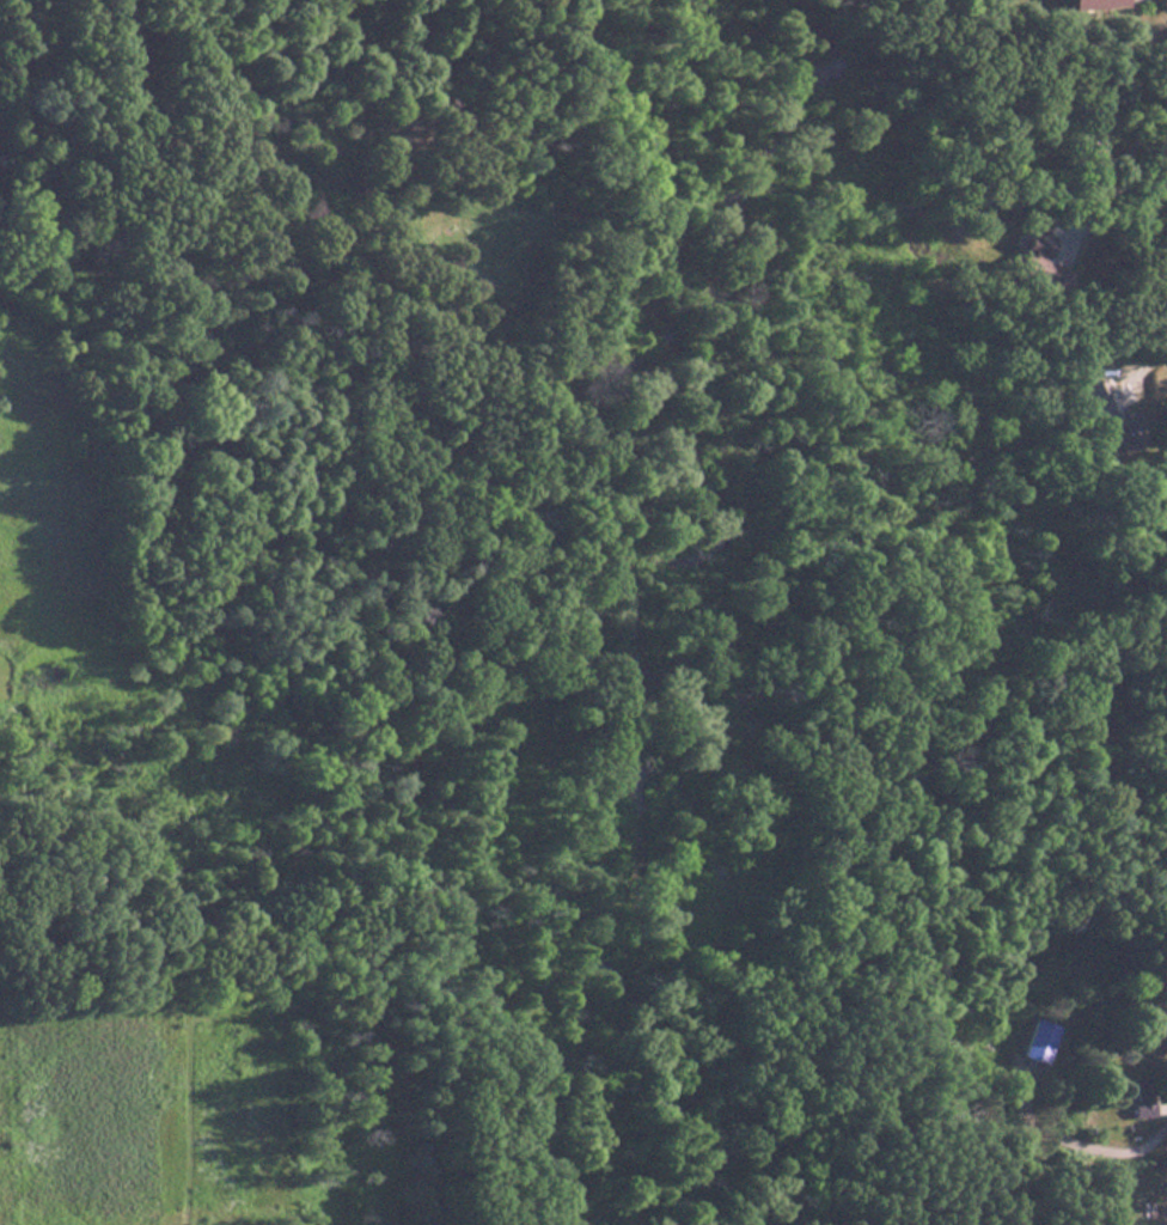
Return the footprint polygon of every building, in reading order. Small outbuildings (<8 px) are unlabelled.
[(1063,10),(1118,10),(1118,0),(1063,0),(1063,10)] [(1015,275),(1039,276),(1040,237),(1016,237),(1015,275)] [(1082,385),(1106,456),(1136,446),(1124,410),(1116,413),(1104,378),(1082,385)] [(1148,1079),(1130,1079),(1130,1117),(1148,1117),(1148,1079)]
